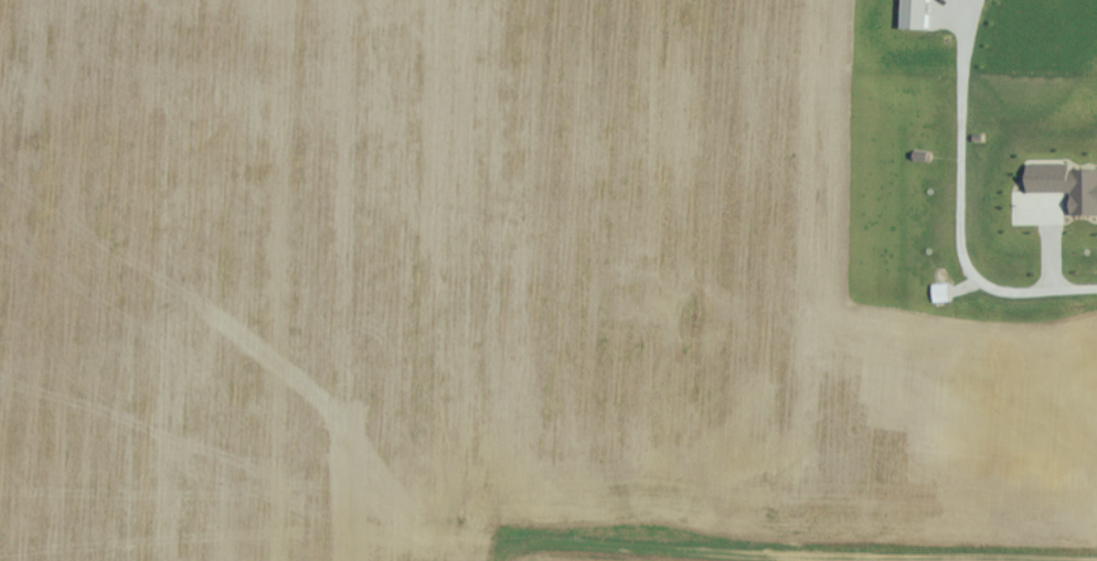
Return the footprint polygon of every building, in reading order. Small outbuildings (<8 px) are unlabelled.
[(931,28),(932,0),(907,0),(906,28),(931,28)] [(1011,223),(1020,223),(1021,205),(1036,206),(1036,193),(1075,194),(1074,214),(1096,215),(1096,169),(1074,168),(1075,164),(1032,162),(1031,191),(1012,191),(1011,223)]
